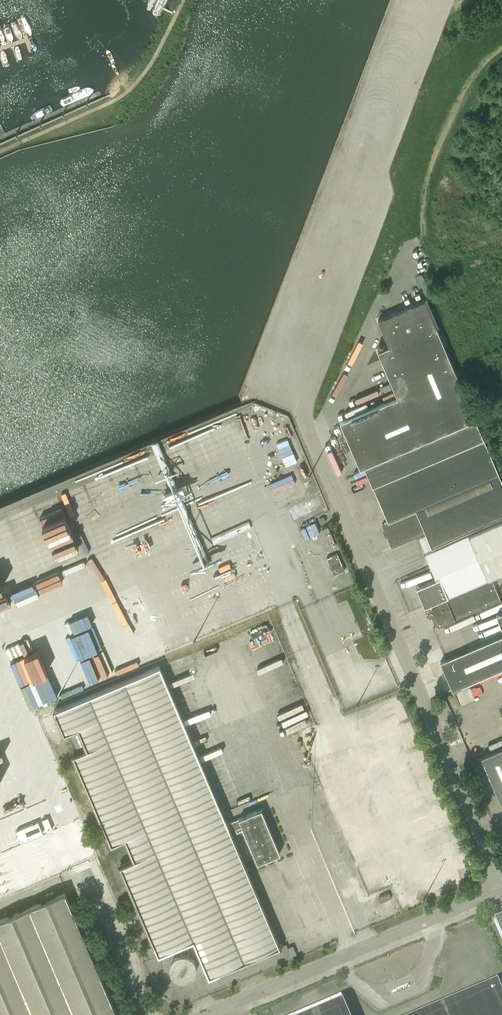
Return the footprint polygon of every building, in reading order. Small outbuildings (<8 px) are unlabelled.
[(475,419),(437,330),(424,300),(378,320),(389,346),(378,351),(397,397),(340,421),(349,444),(353,452),(360,469),(364,467),(475,419)] [(367,474),(375,491),(388,522),(382,524),(391,547),(425,532),(431,547),(501,517),(501,482),(499,475),(475,419),(364,467),(367,474)] [(425,553),(430,566),(436,579),(419,587),(427,605),(491,578),(501,573),(501,519),(425,553)] [(315,522),(301,529),(306,540),(320,532),(315,522)] [(330,547),(336,545),(328,526),(322,529),(330,547)] [(353,531),(358,543),(362,541),(357,529),(353,531)] [(241,588),(260,582),(250,552),(242,555),(244,561),(233,564),(241,588)] [(334,575),(344,570),(337,553),(327,558),(334,575)] [(264,563),(255,563),(256,581),(265,581),(264,563)] [(427,605),(436,627),(500,600),(491,578),(427,605)] [(266,582),(261,585),(270,606),(275,604),(266,582)] [(445,660),(440,662),(445,673),(442,674),(444,679),(447,678),(452,690),(501,669),(501,635),(445,660)] [(159,667),(158,663),(53,708),(64,734),(77,728),(86,750),(73,755),(111,844),(125,838),(128,845),(125,849),(127,853),(131,853),(134,860),(121,866),(130,888),(158,955),(193,940),(209,977),(280,946),(249,875),(229,828),(231,827),(232,828),(234,827),(236,833),(243,830),(257,863),(280,853),(261,809),(227,823),(222,813),(159,667)] [(400,696),(377,705),(386,728),(409,719),(400,696)] [(372,738),(381,760),(418,746),(410,724),(372,738)] [(481,756),(501,806),(501,747),(481,756)] [(420,750),(403,757),(413,780),(430,772),(420,750)] [(346,751),(315,762),(333,812),(365,801),(356,776),(355,776),(346,751)] [(421,812),(431,834),(453,825),(443,802),(421,812)] [(347,840),(358,835),(348,813),(337,817),(347,840)] [(42,822),(20,831),(24,842),(47,833),(42,822)] [(427,864),(464,854),(457,831),(421,841),(427,864)] [(356,839),(348,842),(355,865),(363,863),(356,839)] [(456,859),(449,862),(458,884),(465,882),(456,859)] [(366,866),(359,869),(368,891),(376,888),(366,866)] [(403,880),(393,885),(403,908),(414,903),(403,880)] [(64,892),(56,896),(54,891),(45,894),(47,900),(0,920),(0,1014),(117,1014),(65,894),(64,892)] [(389,893),(378,897),(380,902),(391,898),(389,893)] [(293,952),(286,945),(282,949),(290,956),(293,952)] [(187,957),(183,956),(179,956),(175,958),(172,961),(170,965),(170,969),(171,973),(173,977),(176,979),(180,981),(184,981),(188,980),(191,977),(194,974),(195,970),(195,966),(193,962),(190,959),(187,957)] [(497,989),(435,1014),(501,1014),(501,1001),(497,989)] [(341,1005),(317,1014),(345,1014),(341,1005)]
